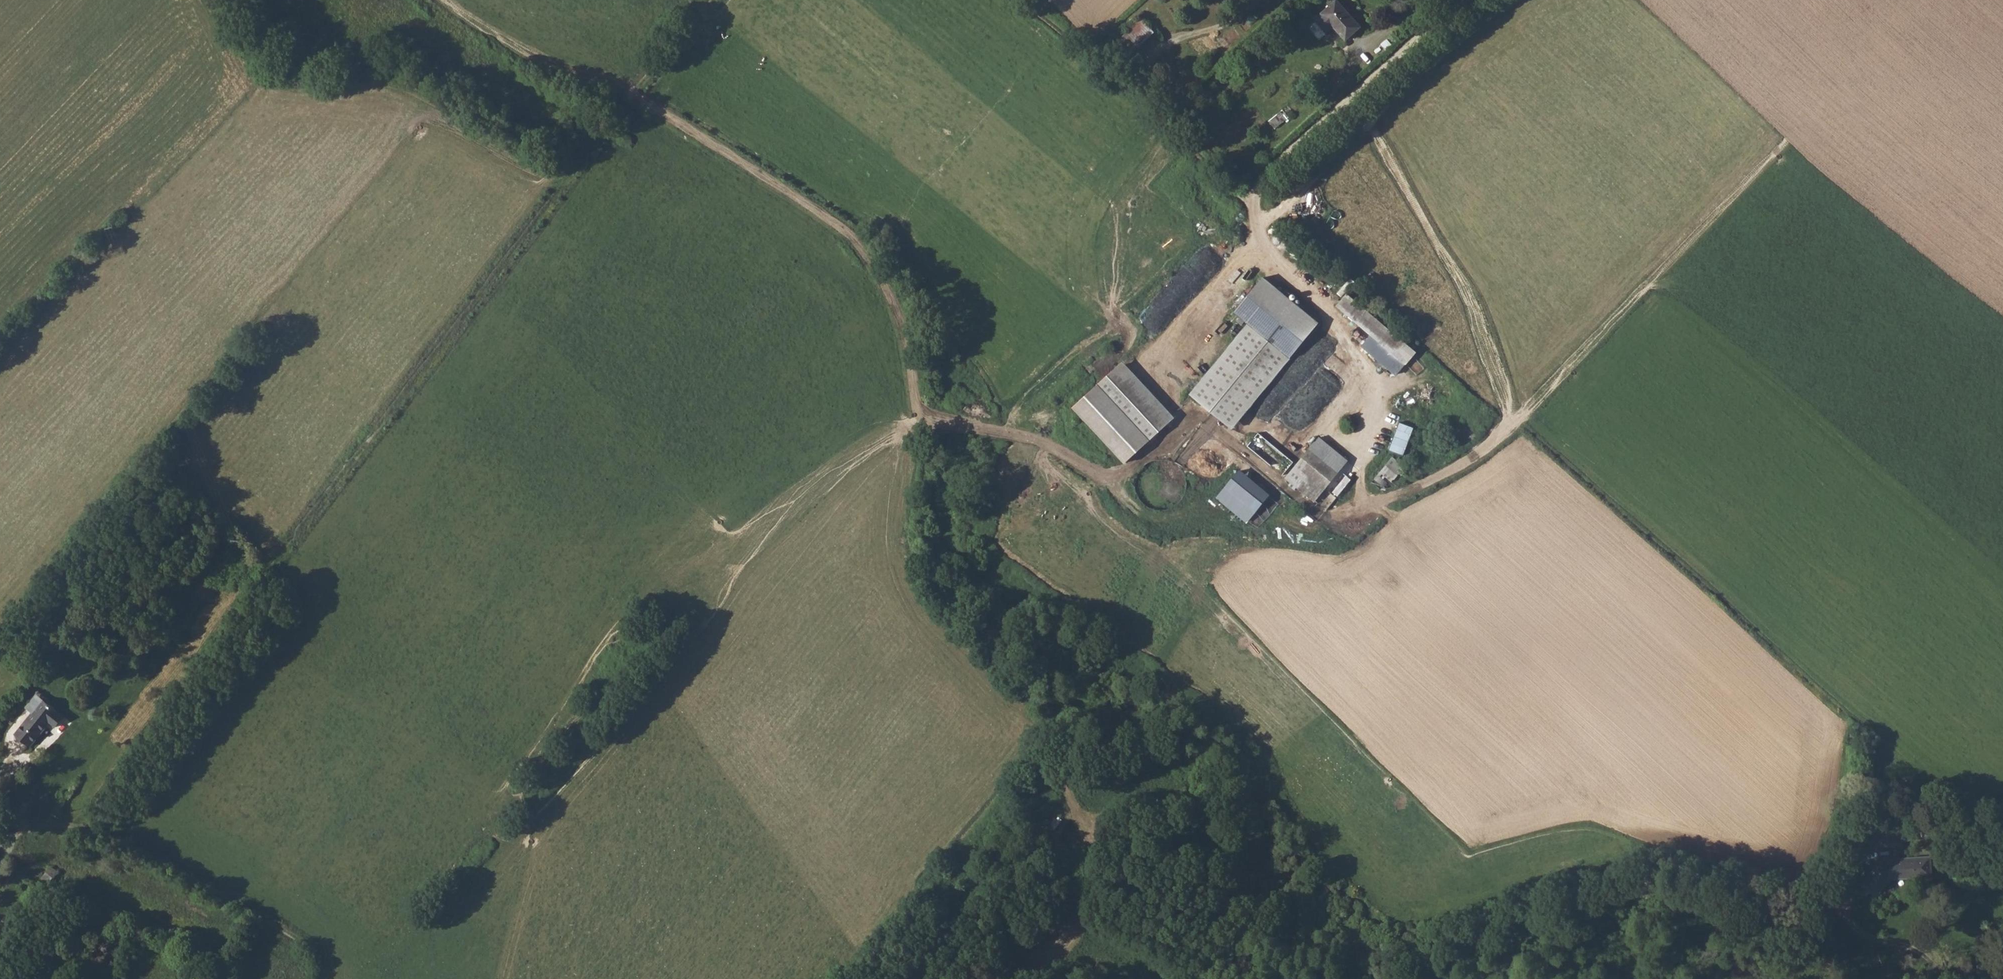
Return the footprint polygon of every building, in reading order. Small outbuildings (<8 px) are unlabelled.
[(1318,7),(1343,34),(1358,20),(1340,0),(1325,0),(1318,7)] [(1133,52),(1155,32),(1143,18),(1120,38),(1133,52)] [(1276,127),(1290,116),(1284,109),(1270,120),(1276,127)] [(1362,263),(1353,273),(1363,282),(1372,272),(1362,263)] [(1191,395),(1233,429),(1320,323),(1265,277),(1236,313),(1248,323),(1191,395)] [(1418,352),(1348,294),(1337,307),(1407,365),(1418,352)] [(1176,418),(1124,362),(1073,408),(1126,465),(1176,418)] [(1320,437),(1286,479),(1315,503),(1349,461),(1320,437)] [(1375,480),(1387,488),(1404,464),(1392,456),(1375,480)] [(1269,493),(1238,468),(1214,499),(1245,523),(1269,493)] [(61,712),(33,690),(25,700),(30,705),(10,729),(27,742),(47,718),(52,722),(61,712)] [(1892,857),(1877,887),(1893,896),(1904,874),(1940,874),(1940,856),(1892,857)]
